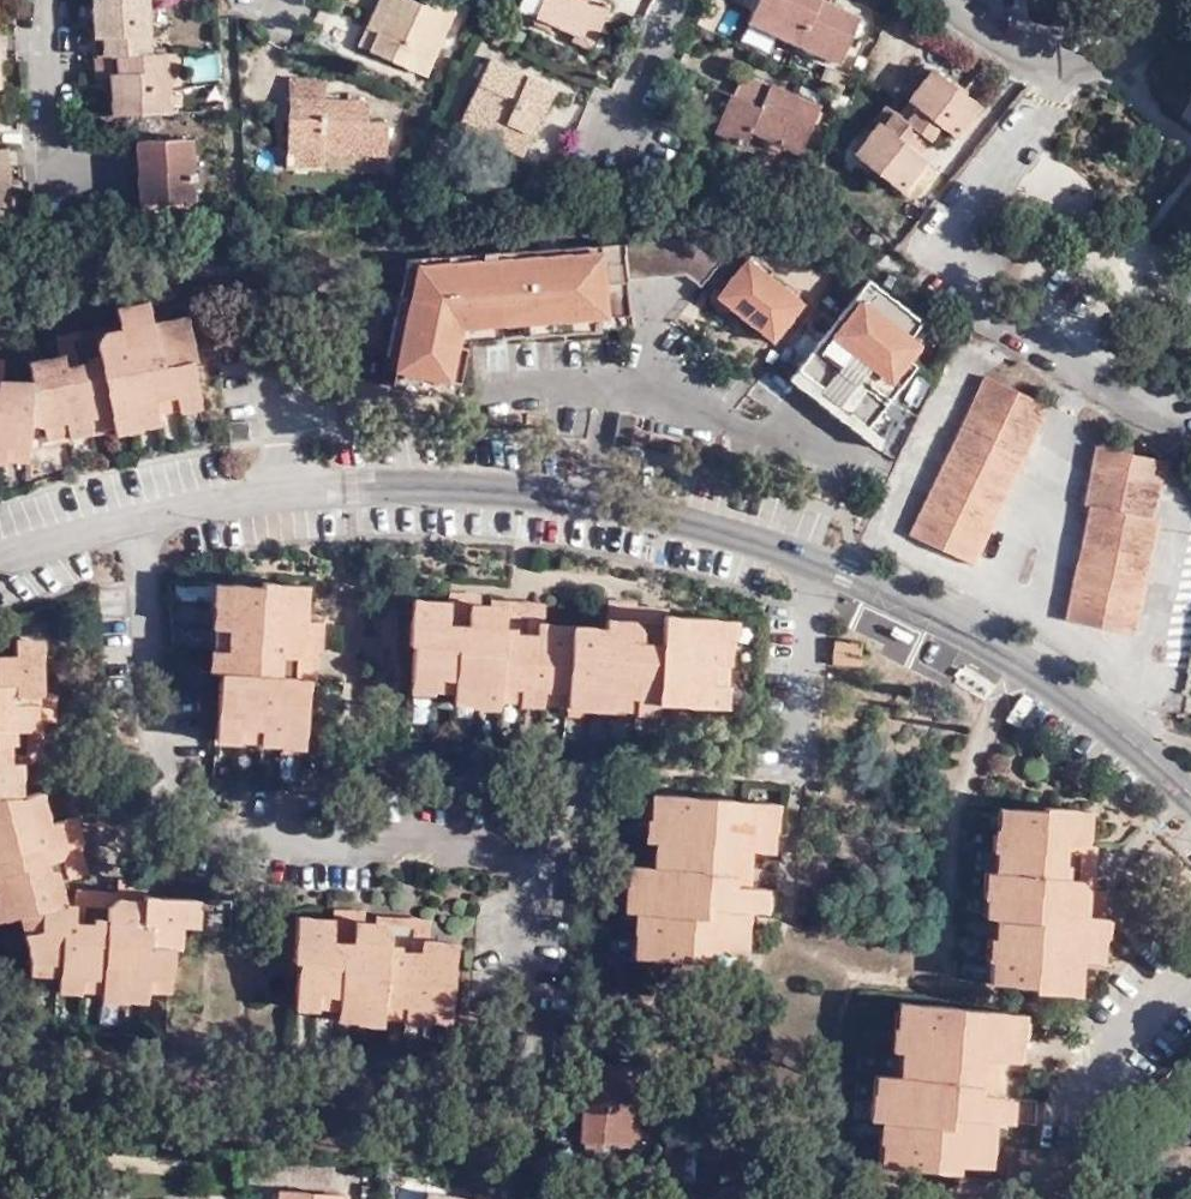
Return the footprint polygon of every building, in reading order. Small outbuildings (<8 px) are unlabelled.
[(115,33),(160,32),(158,0),(100,0),(101,34),(115,33)] [(363,24),(354,42),(398,61),(409,40),(430,50),(454,1),(452,0),(391,0),(377,30),(363,24)] [(363,24),(377,30),(391,0),(374,0),(363,24)] [(574,32),(582,15),(590,18),(593,6),(599,8),(601,0),(510,0),(509,1),(574,32)] [(834,54),(859,8),(845,0),(750,0),(746,7),(834,54)] [(582,15),(574,32),(567,45),(583,52),(597,22),(590,18),(582,15)] [(126,92),(171,90),(169,31),(160,32),(115,33),(115,53),(124,52),(126,92)] [(115,33),(101,34),(102,53),(115,53),(115,33)] [(972,88),(924,58),(893,106),(878,97),(865,115),(874,120),(856,154),(906,184),(927,150),(905,135),(915,121),(928,128),(938,112),(949,121),(972,88)] [(489,59),(464,113),(528,142),(554,89),(489,59)] [(707,118),(737,135),(750,115),(794,136),(816,97),(768,71),(764,79),(734,65),(707,118)] [(297,99),(324,98),(324,78),(286,80),(286,114),(295,115),(297,99)] [(1186,80),(1176,92),(1190,103),(1190,85),(1186,80)] [(366,95),(324,98),(297,99),(295,115),(286,114),(287,147),(325,147),(386,146),(386,117),(368,116),(366,95)] [(158,110),(160,169),(216,168),(212,108),(158,110)] [(528,142),(464,113),(458,127),(522,156),(528,142)] [(11,123),(0,124),(0,198),(13,198),(11,123)] [(324,164),(325,147),(287,147),(287,164),(324,164)] [(216,168),(160,169),(161,179),(217,178),(216,168)] [(700,220),(402,241),(374,368),(426,380),(427,374),(453,379),(465,324),(497,322),(496,311),(522,309),(522,320),(596,315),(595,304),(604,303),(603,300),(624,299),(622,262),(680,257),(695,270),(722,238),(700,220)] [(760,269),(751,284),(793,314),(821,276),(763,230),(744,256),(760,269)] [(733,271),(751,284),(760,269),(744,256),(733,271)] [(147,270),(148,273),(185,270),(179,259),(147,270)] [(861,424),(916,353),(899,340),(923,309),(869,267),(789,367),(816,388),(823,379),(837,390),(830,399),(861,424)] [(148,273),(155,293),(142,297),(150,318),(106,333),(103,326),(71,336),(79,357),(46,353),(45,360),(0,355),(0,414),(21,417),(42,419),(68,422),(70,404),(95,404),(119,395),(143,387),(161,381),(164,388),(190,377),(205,372),(201,361),(221,353),(241,344),(231,318),(239,312),(218,268),(189,280),(185,270),(148,273)] [(150,318),(142,297),(140,293),(97,308),(103,326),(106,333),(150,318)] [(46,353),(48,335),(0,328),(0,355),(45,360),(46,353)] [(225,366),(221,353),(201,361),(205,372),(225,366)] [(923,518),(987,547),(1067,393),(1003,358),(923,518)] [(209,385),(205,372),(190,377),(195,391),(209,385)] [(164,388),(166,394),(171,404),(197,394),(195,391),(190,377),(164,388)] [(143,387),(147,400),(166,394),(164,388),(161,381),(143,387)] [(119,395),(124,408),(147,400),(143,387),(119,395)] [(119,395),(95,404),(98,416),(124,408),(119,395)] [(20,434),(21,417),(0,414),(0,432),(20,434)] [(21,417),(20,434),(40,436),(42,419),(21,417)] [(68,422),(42,419),(40,436),(67,439),(68,422)] [(1163,503),(1177,445),(1107,429),(1095,487),(1103,489),(1075,603),(1144,619),(1171,504),(1163,503)] [(258,644),(247,643),(243,702),(337,708),(340,654),(313,652),(315,631),(329,632),(330,624),(336,624),(337,601),(339,557),(296,555),(296,561),(264,558),(258,644)] [(237,642),(247,643),(258,644),(264,558),(245,557),(237,642)] [(685,672),(735,677),(739,585),(684,580),(684,605),(659,605),(659,589),(627,589),(593,588),(593,595),(563,594),(563,603),(541,602),(541,596),(528,596),(527,576),(499,573),(499,592),(479,591),(480,571),(442,571),(441,614),(447,614),(445,643),(483,645),(482,659),(528,661),(528,656),(589,658),(685,661),(685,672)] [(739,585),(735,677),(751,676),(754,586),(739,585)] [(119,894),(120,876),(106,875),(102,860),(87,830),(99,825),(106,814),(94,787),(88,789),(78,763),(68,761),(69,733),(53,733),(54,713),(67,714),(67,699),(85,699),(86,689),(88,664),(91,624),(67,621),(42,620),(42,623),(11,623),(9,645),(2,646),(1,695),(4,695),(2,758),(13,759),(13,778),(21,800),(12,804),(27,842),(41,889),(52,886),(69,938),(105,942),(104,950),(142,954),(142,958),(188,961),(188,956),(208,956),(209,923),(221,923),(223,871),(185,871),(161,872),(152,871),(150,888),(136,888),(135,896),(119,894)] [(11,623),(0,622),(0,646),(2,646),(9,645),(11,623)] [(313,652),(340,654),(341,625),(336,624),(330,624),(329,632),(315,631),(313,652)] [(838,660),(858,663),(861,640),(839,638),(838,660)] [(483,645),(445,643),(444,659),(482,659),(483,645)] [(528,671),(588,673),(589,658),(528,656),(528,661),(528,671)] [(684,676),(685,672),(685,661),(589,658),(588,673),(684,676)] [(527,674),(528,671),(528,661),(482,659),(481,671),(527,674)] [(53,733),(69,733),(83,734),(85,699),(67,699),(67,714),(54,713),(53,733)] [(337,708),(243,702),(241,717),(337,723),(337,708)] [(644,841),(651,766),(633,765),(629,812),(634,812),(632,840),(644,841)] [(744,822),(746,773),(651,766),(644,841),(632,840),(628,840),(624,884),(637,885),(634,932),(696,937),(698,925),(707,926),(708,914),(730,915),(732,885),(735,857),(737,821),(744,822)] [(756,774),(746,773),(744,822),(754,822),(756,774)] [(1069,887),(1071,852),(1038,850),(1041,814),(1071,816),(1074,780),(1031,777),(1031,782),(996,779),(991,846),(984,845),(981,871),(991,871),(984,960),(1010,962),(1011,969),(1056,971),(1060,932),(1071,932),(1073,887),(1069,887)] [(7,805),(12,804),(21,800),(13,778),(0,782),(0,789),(7,805)] [(991,846),(996,779),(984,778),(979,844),(984,845),(991,846)] [(11,849),(27,842),(12,804),(7,805),(0,808),(0,823),(8,849),(11,849)] [(87,830),(102,860),(120,852),(106,814),(99,825),(87,830)] [(1038,850),(1071,852),(1076,852),(1078,816),(1071,816),(1041,814),(1038,850)] [(624,884),(628,840),(611,839),(608,883),(618,884),(624,884)] [(26,893),(41,889),(27,842),(11,849),(26,893)] [(981,871),(984,845),(979,844),(969,843),(967,870),(981,871)] [(749,859),(735,857),(732,885),(746,885),(749,859)] [(161,858),(161,872),(185,871),(185,859),(161,858)] [(120,868),(120,876),(119,894),(135,896),(136,888),(150,888),(152,871),(120,868)] [(969,959),(984,960),(991,871),(981,871),(979,891),(973,892),(969,959)] [(411,898),(411,889),(377,886),(377,898),(356,898),(356,882),(323,881),(322,928),(325,928),(325,954),(363,957),(363,965),(408,969),(409,967),(473,970),(479,905),(445,902),(445,913),(425,913),(424,905),(418,905),(417,899),(411,898)] [(637,885),(624,884),(618,884),(615,931),(634,932),(637,885)] [(1081,888),(1073,887),(1071,932),(1080,932),(1081,888)] [(708,914),(707,926),(729,928),(730,915),(708,914)] [(105,942),(69,938),(68,955),(105,958),(104,950),(105,942)] [(104,950),(105,958),(105,965),(141,969),(142,958),(142,954),(104,950)] [(363,957),(325,954),(324,968),(363,972),(363,965),(363,957)] [(208,971),(208,956),(188,956),(188,961),(188,970),(208,971)] [(142,958),(141,969),(141,974),(188,978),(188,970),(188,961),(142,958)] [(407,985),(408,979),(408,969),(363,965),(363,972),(363,983),(407,985)] [(472,984),(473,970),(409,967),(408,969),(408,979),(472,984)] [(906,1028),(912,982),(895,981),(890,1028),(898,1028),(906,1028)] [(1007,991),(912,982),(906,1028),(914,1029),(912,1056),(895,1056),(891,1056),(887,1101),(896,1101),(896,1148),(958,1153),(959,1146),(972,1146),(973,1131),(988,1131),(991,1100),(993,1075),(997,1040),(1003,1041),(1007,991)] [(1020,992),(1007,991),(1003,1041),(1015,1042),(1020,992)] [(914,1029),(906,1028),(898,1028),(895,1056),(912,1056),(914,1029)] [(585,1066),(560,1066),(558,1117),(617,1120),(621,1044),(584,1041),(585,1066)] [(887,1101),(891,1056),(874,1055),(869,1100),(879,1101),(887,1101)] [(1008,1076),(993,1075),(991,1100),(1006,1101),(1008,1076)] [(877,1147),(896,1148),(896,1101),(887,1101),(879,1101),(877,1147)] [(637,1158),(658,1159),(659,1120),(638,1118),(637,1158)] [(987,1146),(988,1131),(973,1131),(972,1146),(987,1146)] [(271,1174),(270,1189),(274,1190),(275,1198),(341,1198),(344,1180),(271,1174)] [(800,1198),(815,1198),(815,1189),(800,1188),(800,1198)]
